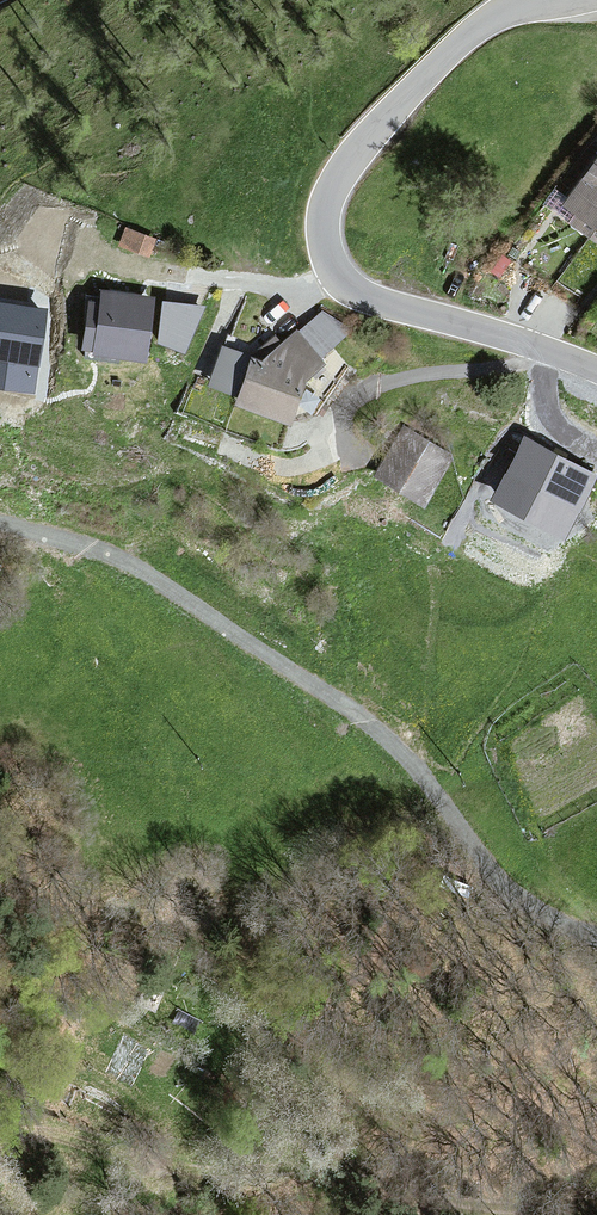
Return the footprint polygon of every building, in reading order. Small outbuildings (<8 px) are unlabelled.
[(560,206),(572,214),(565,222),(596,244),(596,154),(560,206)] [(32,365),(42,278),(0,274),(0,362),(32,365)] [(140,305),(86,296),(76,357),(130,366),(140,305)] [(289,334),(249,365),(239,361),(222,403),(276,424),(291,386),(315,367),(289,334)] [(450,457),(404,430),(377,476),(423,503),(450,457)] [(589,472),(529,441),(497,504),(557,535),(589,472)]
